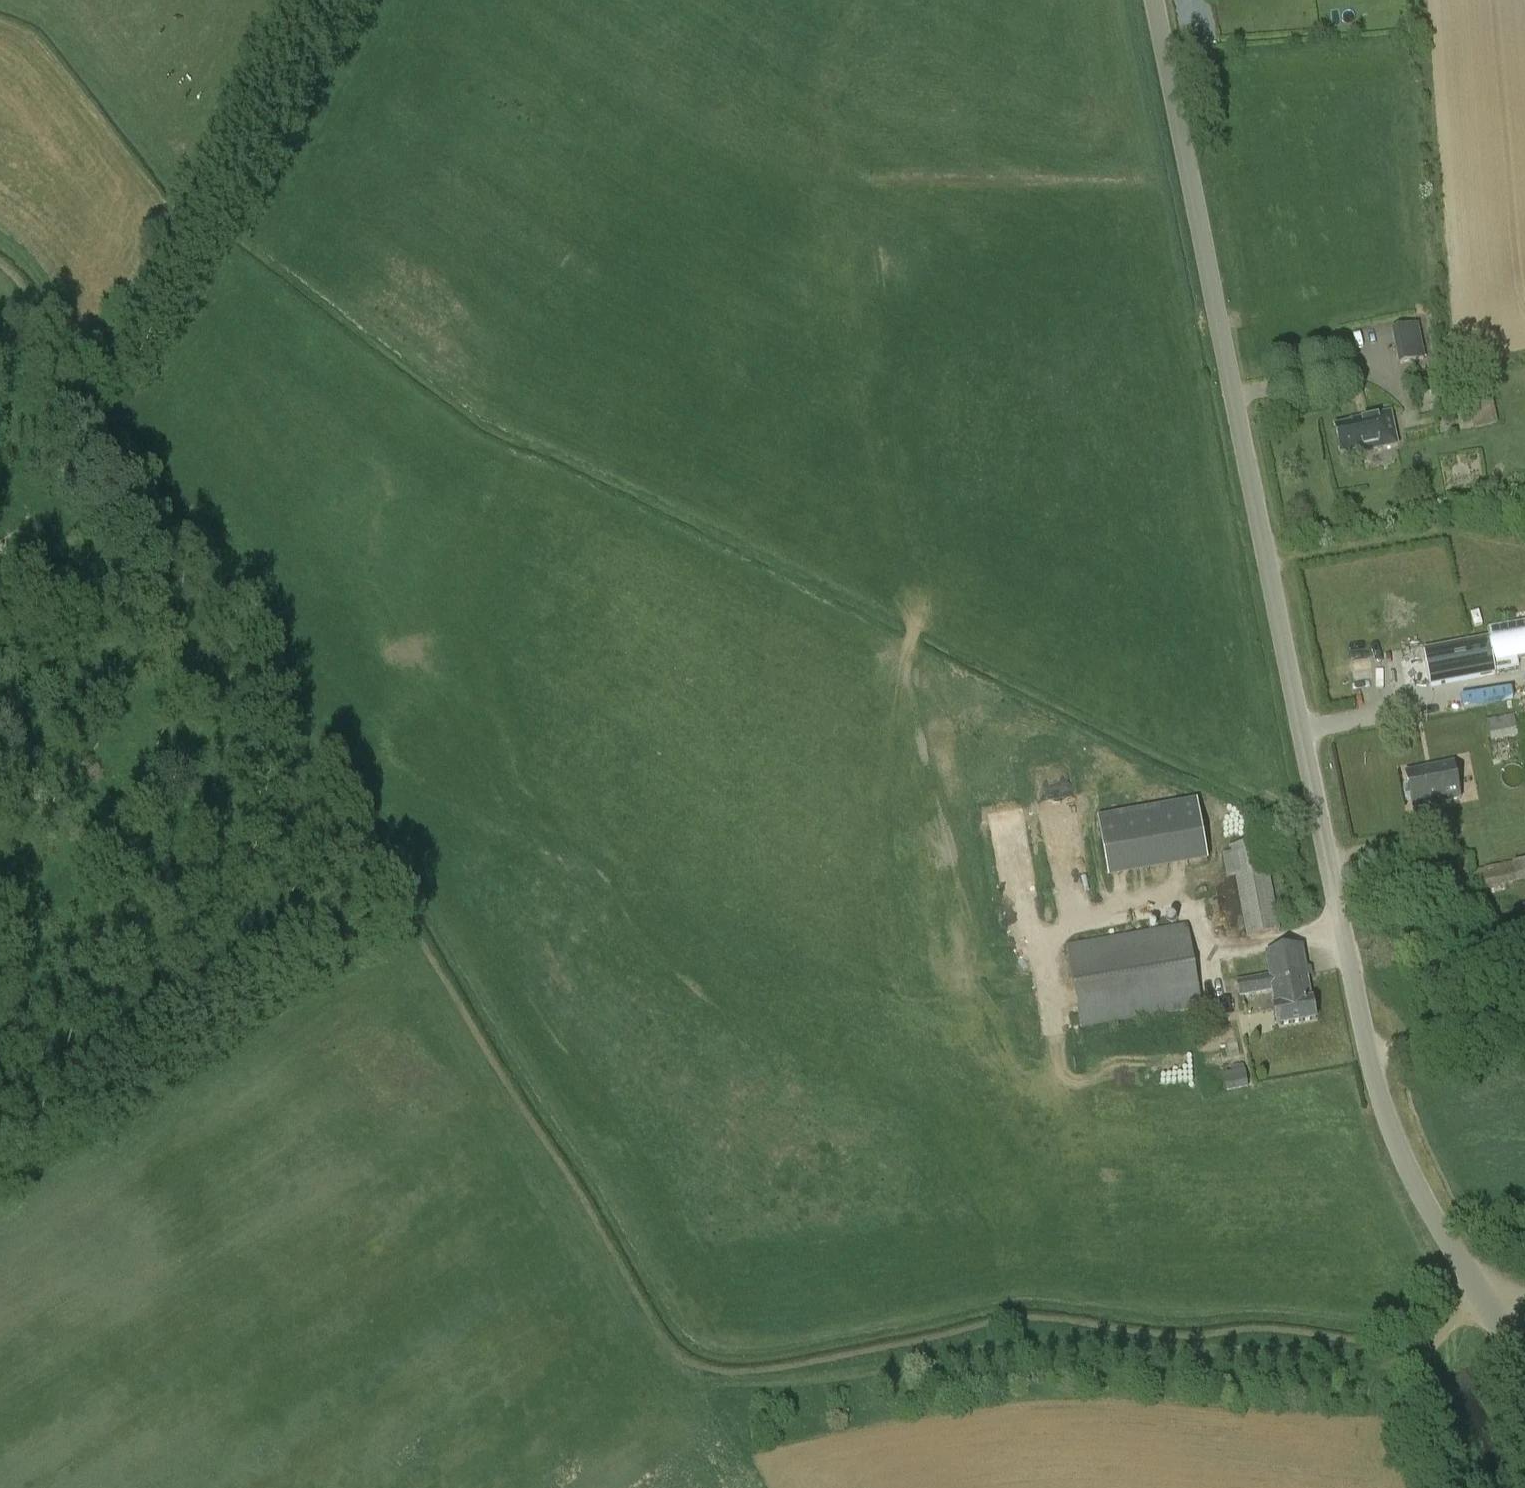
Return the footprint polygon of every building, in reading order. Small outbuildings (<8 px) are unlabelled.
[(1425,360),(1418,326),(1391,331),(1398,365),(1425,360)] [(1498,425),(1490,391),(1467,395),(1474,431),(1498,425)] [(1388,415),(1352,423),(1352,425),(1335,429),(1341,455),(1358,451),(1358,454),(1395,446),(1388,415)] [(1493,619),(1498,658),(1519,656),(1522,682),(1524,681),(1524,616),(1493,619)] [(1423,652),(1430,687),(1494,674),(1487,639),(1423,652)] [(1487,721),(1491,743),(1519,738),(1514,716),(1487,721)] [(1413,810),(1460,800),(1454,765),(1406,775),(1413,810)] [(1208,860),(1198,801),(1099,819),(1110,878),(1208,860)] [(1264,841),(1230,847),(1231,853),(1222,854),(1227,877),(1235,876),(1247,938),(1281,933),(1264,841)] [(1476,892),(1524,882),(1524,861),(1473,873),(1476,892)] [(1082,1030),(1202,1008),(1188,925),(1066,946),(1082,1030)] [(1237,983),(1240,1000),(1272,993),(1277,1028),(1316,1021),(1313,1000),(1311,1001),(1302,948),(1265,955),(1269,978),(1237,983)] [(1222,1066),(1226,1091),(1248,1088),(1245,1063),(1222,1066)]
